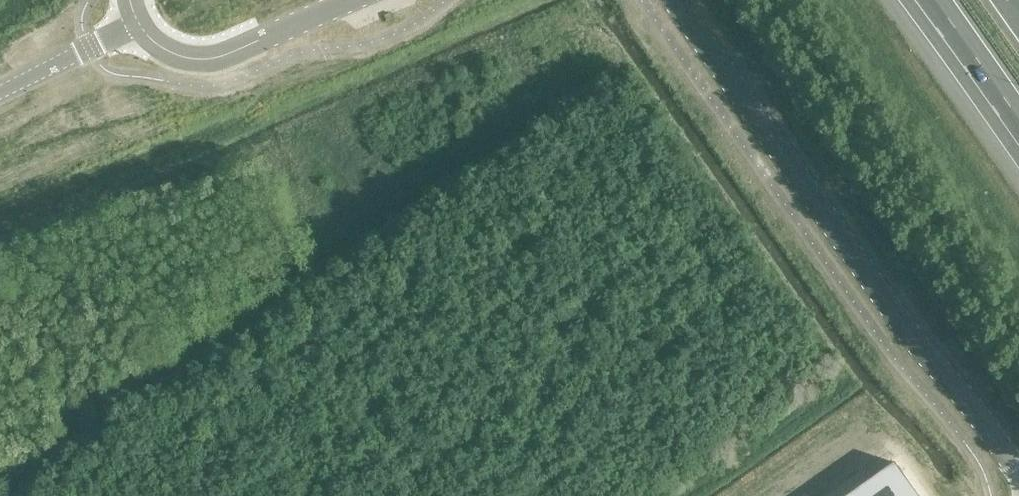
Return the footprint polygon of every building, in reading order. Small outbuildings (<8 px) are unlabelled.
[(846,495),(918,495),(894,462),(846,495)]
